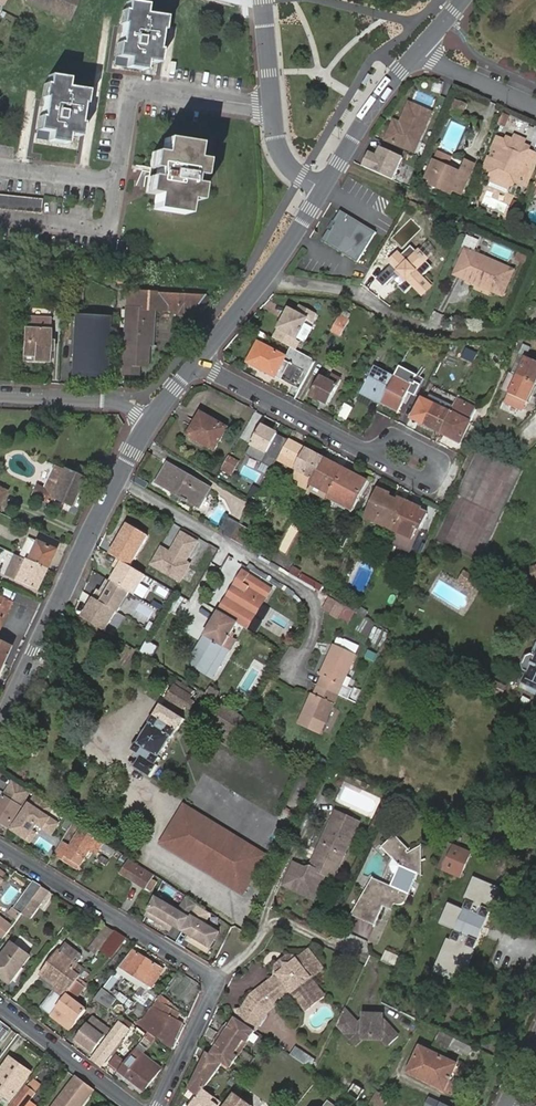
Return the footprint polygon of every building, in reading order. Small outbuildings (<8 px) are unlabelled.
[(26,2),(70,22),(80,0),(26,0),(26,2)] [(146,7),(127,3),(125,12),(123,12),(121,25),(123,25),(120,45),(118,44),(116,57),(128,59),(126,68),(144,71),(145,62),(157,64),(159,50),(157,50),(160,32),(162,32),(164,18),(144,15),(146,7)] [(84,105),(87,91),(66,88),(68,79),(49,77),(47,85),(44,85),(42,99),(45,99),(41,118),(39,118),(37,131),(50,133),(48,142),(66,144),(67,135),(79,137),(81,125),(79,125),(82,104),(84,105)] [(470,106),(457,100),(451,115),(463,121),(470,106)] [(409,145),(419,150),(435,113),(414,103),(404,122),(407,123),(405,127),(402,126),(396,123),(389,140),(408,148),(409,145)] [(507,114),(502,125),(509,128),(514,116),(507,114)] [(196,145),(165,140),(162,155),(153,153),(150,170),(156,171),(154,180),(148,178),(146,195),(156,196),(153,210),(185,215),(187,201),(197,202),(200,187),(191,185),(193,177),(201,178),(203,161),(194,160),(196,145)] [(518,143),(512,140),(511,143),(504,140),(498,152),(504,155),(500,163),(495,160),(489,172),(496,175),(495,177),(498,178),(497,179),(515,186),(517,187),(518,185),(525,188),(529,178),(522,174),(526,167),(532,170),(535,160),(535,155),(532,153),(533,149),(527,147),(518,143)] [(396,180),(406,157),(384,148),(380,157),(372,154),(366,167),(396,180)] [(446,186),(444,190),(455,195),(456,191),(465,195),(478,166),(469,162),(464,173),(451,167),(455,159),(441,152),(437,161),(428,178),(435,181),(446,186)] [(515,186),(497,179),(496,182),(514,189),(515,186)] [(433,185),(444,190),(446,186),(435,181),(433,185)] [(0,194),(0,208),(41,212),(42,199),(0,194)] [(378,233),(343,212),(325,242),(360,263),(378,233)] [(476,279),(475,282),(506,295),(517,270),(469,248),(458,271),(476,279)] [(412,280),(406,285),(404,287),(409,294),(418,287),(425,297),(434,290),(426,279),(437,269),(429,259),(430,258),(428,255),(427,256),(422,249),(410,258),(408,255),(398,263),(401,266),(383,280),(388,287),(400,278),(406,273),(412,280)] [(65,287),(66,271),(54,270),(53,287),(65,287)] [(457,273),(475,282),(476,279),(458,271),(457,273)] [(400,278),(406,285),(412,280),(406,273),(400,278)] [(173,305),(202,308),(209,298),(136,292),(135,309),(126,309),(121,375),(137,376),(138,367),(146,367),(148,346),(151,345),(153,322),(154,322),(155,311),(168,311),(168,305),(173,305)] [(135,309),(136,292),(127,292),(126,309),(135,309)] [(296,312),(290,309),(280,329),(298,339),(308,320),(312,322),(317,314),(300,305),(296,312)] [(350,314),(342,310),(331,331),(341,337),(350,320),(348,319),(350,314)] [(71,370),(80,370),(97,371),(98,340),(106,341),(107,317),(73,315),(71,370)] [(47,340),(48,319),(25,318),(22,362),(51,363),(52,341),(47,340)] [(97,371),(80,370),(80,374),(104,375),(106,341),(98,340),(97,371)] [(492,351),(506,350),(506,341),(492,341),(492,351)] [(287,357),(259,343),(249,363),(276,377),(287,357)] [(490,345),(483,343),(476,358),(483,360),(490,345)] [(440,346),(433,358),(439,361),(445,349),(440,346)] [(475,358),(460,351),(453,364),(469,371),(475,358)] [(511,372),(517,375),(535,383),(535,362),(519,354),(511,372)] [(414,381),(418,375),(400,366),(396,375),(413,384),(409,392),(416,396),(421,385),(414,381)] [(374,401),(381,404),(381,403),(394,377),(376,368),(362,395),(374,401)] [(341,381),(325,372),(311,398),(328,406),(341,381)] [(413,384),(396,375),(394,377),(381,403),(399,412),(409,392),(413,384)] [(528,402),(535,383),(517,375),(504,404),(522,412),(527,402),(528,402)] [(418,422),(441,433),(451,412),(435,405),(438,398),(432,394),(418,422)] [(371,408),(374,401),(362,395),(358,402),(371,408)] [(451,412),(441,433),(461,443),(477,408),(457,398),(451,412)] [(215,452),(228,428),(201,413),(188,437),(215,452)] [(276,434),(261,426),(251,445),(267,453),(276,434)] [(488,432),(484,441),(498,446),(501,437),(488,432)] [(289,481),(307,490),(309,486),(323,459),(305,449),(289,441),(280,455),(298,464),(289,481)] [(238,463),(229,459),(223,470),(231,474),(238,463)] [(329,496),(343,469),(323,459),(309,486),(329,496)] [(211,489),(168,464),(157,484),(201,509),(211,489)] [(81,478),(54,466),(43,490),(35,487),(32,495),(51,503),(53,498),(69,506),(81,478)] [(329,496),(328,497),(352,510),(368,481),(343,469),(329,496)] [(378,486),(365,515),(376,521),(379,517),(389,522),(387,526),(395,530),(396,527),(408,501),(399,497),(397,501),(390,497),(392,493),(378,486)] [(395,530),(395,531),(412,539),(417,527),(420,529),(427,514),(421,511),(423,508),(408,501),(396,527),(395,530)] [(376,521),(387,526),(389,522),(379,517),(376,521)] [(229,518),(220,533),(233,540),(241,526),(229,518)] [(241,526),(233,540),(243,546),(251,532),(241,526)] [(197,543),(182,534),(170,554),(162,549),(152,566),(180,583),(190,566),(186,563),(197,543)] [(25,560),(44,569),(53,549),(34,541),(25,560)] [(25,560),(15,555),(5,576),(34,589),(44,569),(25,560)] [(146,576),(119,560),(114,568),(118,571),(112,582),(130,593),(134,596),(146,576)] [(532,592),(535,591),(535,563),(525,566),(532,592)] [(293,567),(290,574),(299,579),(302,572),(293,567)] [(257,600),(266,585),(243,572),(205,637),(230,651),(237,641),(234,639),(236,635),(234,634),(247,611),(251,614),(259,601),(257,600)] [(471,588),(476,579),(467,574),(462,582),(471,588)] [(112,582),(107,580),(101,591),(98,590),(93,598),(94,599),(117,612),(118,613),(130,593),(112,582)] [(182,612),(183,597),(172,596),(171,611),(182,612)] [(344,606),(330,597),(323,609),(337,617),(344,606)] [(11,603),(0,598),(0,628),(11,603)] [(94,599),(82,618),(104,632),(117,612),(94,599)] [(140,601),(135,608),(139,611),(135,618),(145,624),(154,610),(140,601)] [(352,602),(349,608),(358,613),(361,607),(352,602)] [(361,607),(358,613),(365,618),(369,611),(361,607)] [(190,663),(210,675),(225,648),(205,637),(190,663)] [(140,651),(152,658),(158,646),(147,640),(140,651)] [(355,656),(333,647),(320,675),(322,676),(313,695),(312,695),(298,725),(321,735),(355,656)] [(534,656),(531,655),(527,658),(524,665),(525,669),(527,670),(521,684),(535,691),(535,651),(534,656)] [(193,698),(173,685),(164,699),(185,712),(193,698)] [(221,693),(211,687),(207,694),(217,700),(221,693)] [(244,719),(222,705),(205,732),(227,745),(244,719)] [(184,720),(161,706),(149,724),(151,725),(138,745),(136,744),(131,751),(141,757),(134,768),(150,778),(157,767),(156,766),(160,759),(159,758),(171,739),(172,739),(184,720)] [(12,737),(9,746),(37,758),(41,750),(12,737)] [(327,768),(324,774),(332,777),(334,772),(327,768)] [(8,828),(31,794),(14,782),(0,803),(0,823),(8,828)] [(58,825),(47,818),(53,808),(36,797),(13,831),(30,843),(35,835),(32,833),(37,825),(52,835),(58,825)] [(187,806),(182,813),(250,855),(240,873),(252,881),(267,856),(187,806)] [(333,878),(359,822),(335,812),(308,869),(293,863),(282,885),(314,900),(325,875),(333,878)] [(182,813),(163,843),(244,893),(252,881),(240,873),(250,855),(182,813)] [(90,851),(97,840),(81,830),(69,847),(64,844),(56,856),(63,861),(66,857),(79,866),(90,851)] [(406,894),(409,895),(418,876),(421,877),(420,848),(407,855),(405,852),(407,851),(394,836),(380,849),(391,861),(399,869),(396,875),(390,887),(381,883),(379,886),(370,881),(350,915),(374,927),(383,907),(385,902),(395,905),(400,907),(406,894)] [(103,845),(97,840),(90,851),(96,855),(103,845)] [(448,843),(437,868),(461,878),(471,854),(448,843)] [(106,845),(102,851),(111,857),(115,851),(106,845)] [(66,857),(63,861),(77,870),(79,866),(66,857)] [(154,877),(129,861),(122,874),(146,889),(147,889),(150,890),(156,882),(153,880),(154,877)] [(399,869),(391,861),(388,867),(392,874),(396,875),(399,869)] [(14,908),(22,914),(33,900),(41,888),(33,883),(14,908)] [(462,910),(454,929),(446,949),(470,958),(495,900),(486,896),(488,890),(473,883),(462,910)] [(39,905),(49,893),(41,888),(33,900),(39,905)] [(403,909),(409,895),(406,894),(400,907),(403,909)] [(173,926),(183,932),(199,906),(190,900),(186,906),(185,905),(181,912),(157,899),(147,916),(168,929),(171,924),(173,926)] [(392,911),(395,905),(385,902),(383,907),(392,911)] [(211,914),(199,906),(183,932),(190,936),(187,940),(203,950),(215,930),(205,924),(211,914)] [(447,926),(454,929),(462,910),(455,907),(452,909),(445,923),(447,926)] [(11,913),(19,919),(22,914),(14,908),(11,913)] [(12,927),(4,921),(0,918),(0,944),(12,927)] [(88,949),(96,955),(100,950),(114,932),(104,926),(99,933),(100,935),(88,949)] [(220,933),(215,930),(203,950),(207,953),(220,933)] [(111,959),(126,940),(114,932),(100,950),(111,959)] [(12,944),(0,959),(0,977),(9,984),(29,957),(12,944)] [(66,944),(60,950),(77,963),(78,965),(82,960),(82,956),(66,944)] [(63,998),(66,994),(80,976),(85,970),(78,965),(77,963),(60,950),(41,976),(56,987),(53,991),(63,998)] [(132,950),(103,989),(108,993),(121,976),(147,992),(150,987),(152,989),(153,987),(163,970),(132,950)] [(260,988),(272,1005),(290,992),(296,1001),(315,988),(308,978),(320,969),(307,952),(298,959),(288,956),(287,962),(280,967),(274,965),(274,977),(260,988)] [(264,1011),(272,1005),(260,988),(251,997),(264,1011)] [(108,1011),(117,1000),(111,995),(108,993),(103,989),(94,1000),(108,1011)] [(117,1000),(128,1009),(133,1003),(120,993),(119,994),(114,990),(111,995),(117,1000)] [(50,1015),(63,998),(53,991),(40,1008),(50,1016),(50,1015)] [(50,1015),(71,1031),(87,1010),(66,994),(63,998),(50,1015)] [(251,997),(235,1019),(251,1030),(264,1011),(251,997)] [(170,1008),(156,1000),(138,1024),(148,1032),(154,1037),(170,1049),(174,1039),(167,1036),(176,1019),(167,1014),(170,1008)] [(376,1022),(381,1014),(365,1014),(365,1019),(360,1024),(345,1008),(337,1024),(358,1045),(366,1037),(367,1036),(376,1022)] [(384,1014),(381,1014),(376,1022),(367,1036),(383,1037),(391,1045),(400,1036),(385,1020),(384,1014)] [(108,1030),(93,1018),(75,1042),(90,1054),(108,1030)] [(246,1043),(254,1032),(251,1030),(247,1027),(235,1019),(233,1018),(227,1026),(225,1029),(222,1027),(217,1035),(220,1037),(237,1048),(242,1041),(246,1043)] [(89,1059),(102,1068),(131,1030),(128,1028),(130,1025),(122,1019),(121,1022),(119,1021),(89,1059)] [(140,1042),(146,1035),(137,1028),(131,1035),(140,1042)] [(143,1052),(154,1037),(148,1032),(146,1035),(140,1042),(124,1063),(117,1072),(144,1092),(162,1067),(143,1052)] [(449,1047),(453,1039),(439,1032),(433,1046),(446,1052),(449,1047)] [(213,1047),(207,1056),(222,1065),(228,1069),(235,1060),(231,1057),(237,1048),(220,1037),(217,1035),(212,1042),(215,1044),(213,1047)] [(467,1045),(453,1039),(449,1047),(463,1054),(467,1045)] [(241,1051),(246,1043),(242,1041),(237,1048),(241,1051)] [(295,1047),(290,1056),(309,1066),(313,1057),(295,1047)] [(457,1065),(420,1047),(407,1073),(444,1091),(457,1065)] [(231,1057),(235,1060),(241,1051),(237,1048),(231,1057)] [(198,1097),(203,1091),(218,1069),(222,1065),(207,1056),(205,1054),(188,1090),(198,1097)] [(109,1066),(117,1072),(124,1063),(115,1057),(109,1066)] [(11,1059),(0,1073),(0,1092),(11,1100),(31,1074),(11,1059)] [(336,1087),(358,1101),(365,1091),(343,1076),(336,1087)] [(93,1091),(76,1078),(53,1105),(82,1105),(93,1091)] [(33,1080),(27,1087),(36,1093),(41,1086),(33,1080)] [(27,1087),(13,1105),(34,1105),(29,1102),(36,1093),(27,1087)] [(211,1101),(214,1098),(203,1091),(198,1097),(192,1105),(218,1105),(211,1101)] [(234,1095),(226,1105),(250,1105),(234,1095)] [(377,1095),(370,1105),(383,1105),(387,1101),(377,1095)] [(218,1105),(220,1105),(222,1103),(214,1098),(211,1101),(218,1105)] [(431,1098),(427,1105),(448,1105),(431,1098)]
